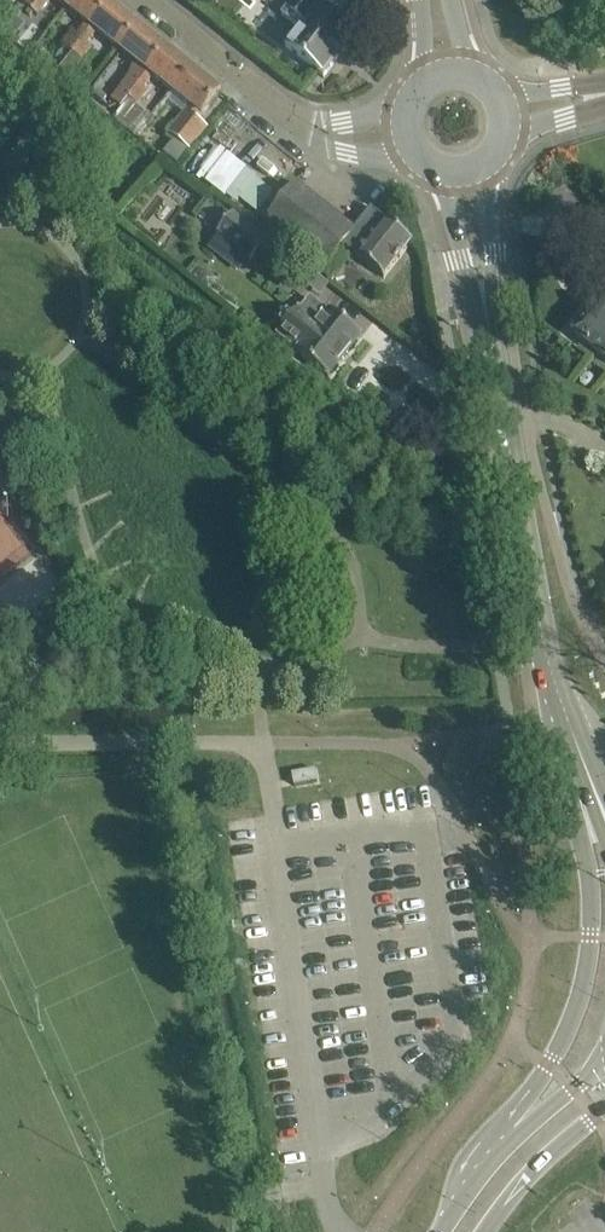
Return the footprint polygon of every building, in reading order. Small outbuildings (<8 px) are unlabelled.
[(2,17),(15,0),(0,0),(0,15),(2,17)] [(27,6),(38,15),(50,0),(31,0),(27,6)] [(73,52),(112,4),(107,0),(73,0),(67,7),(88,23),(79,35),(75,32),(64,45),(73,52)] [(322,76),(324,78),(360,33),(357,31),(338,16),(317,0),(297,0),(289,9),(287,8),(283,14),(302,29),(287,47),(322,75),(322,76)] [(98,31),(121,50),(140,26),(112,4),(73,52),(82,60),(93,46),(89,43),(98,31)] [(112,101),(121,108),(168,49),(140,26),(121,50),(140,65),(112,101)] [(154,76),(175,93),(194,69),(168,49),(121,108),(122,109),(114,119),(138,138),(155,118),(138,104),(149,91),(145,88),(154,76)] [(194,69),(175,93),(191,106),(169,133),(176,138),(164,152),(178,165),(191,150),(209,127),(199,119),(202,115),(203,115),(222,92),(194,69)] [(344,246),(384,278),(413,241),(372,208),(354,230),(298,186),(298,185),(297,184),(268,221),(327,268),(344,246)] [(218,235),(251,259),(267,237),(234,213),(218,235)] [(574,337),(604,359),(604,294),(574,337)] [(278,337),(329,377),(363,335),(330,310),(328,312),(310,297),(278,337)] [(0,614),(0,641),(16,628),(3,612),(2,613),(0,614)]
